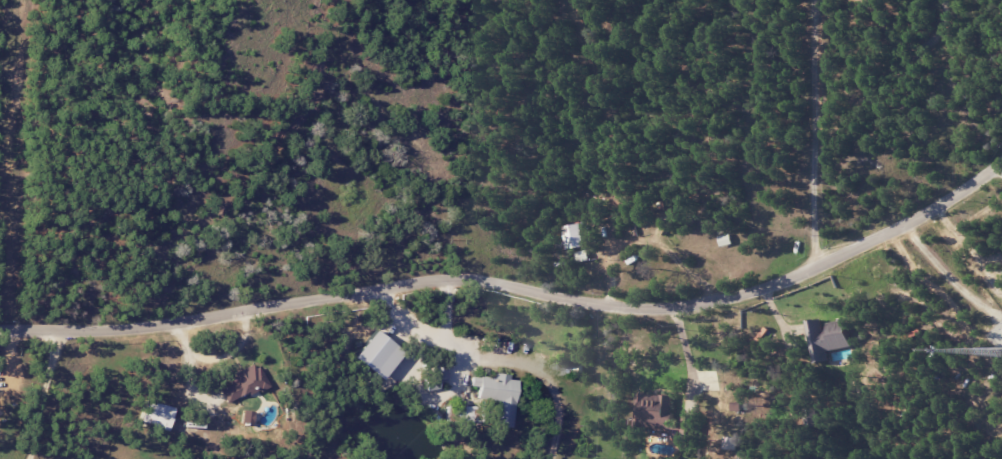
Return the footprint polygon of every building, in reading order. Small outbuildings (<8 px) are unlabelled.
[(566,249),(584,245),(579,223),(560,227),(566,249)] [(813,363),(829,360),(827,351),(851,346),(846,319),(823,323),(822,319),(805,322),(813,363)] [(401,353),(372,330),(350,358),(379,381),(401,353)] [(252,362),(227,378),(230,383),(218,391),(226,404),(245,392),(250,400),(269,388),(252,362)] [(510,428),(515,380),(507,380),(507,375),(492,373),(492,378),(470,376),(469,387),(477,387),(476,399),(498,401),(496,427),(510,428)] [(672,395),(655,395),(655,402),(639,402),(638,426),(648,426),(647,432),(669,433),(669,445),(684,445),(685,418),(681,417),(680,423),(671,423),(672,395)] [(136,421),(164,430),(171,409),(143,399),(136,421)] [(722,450),(736,450),(737,438),(723,437),(722,450)]
